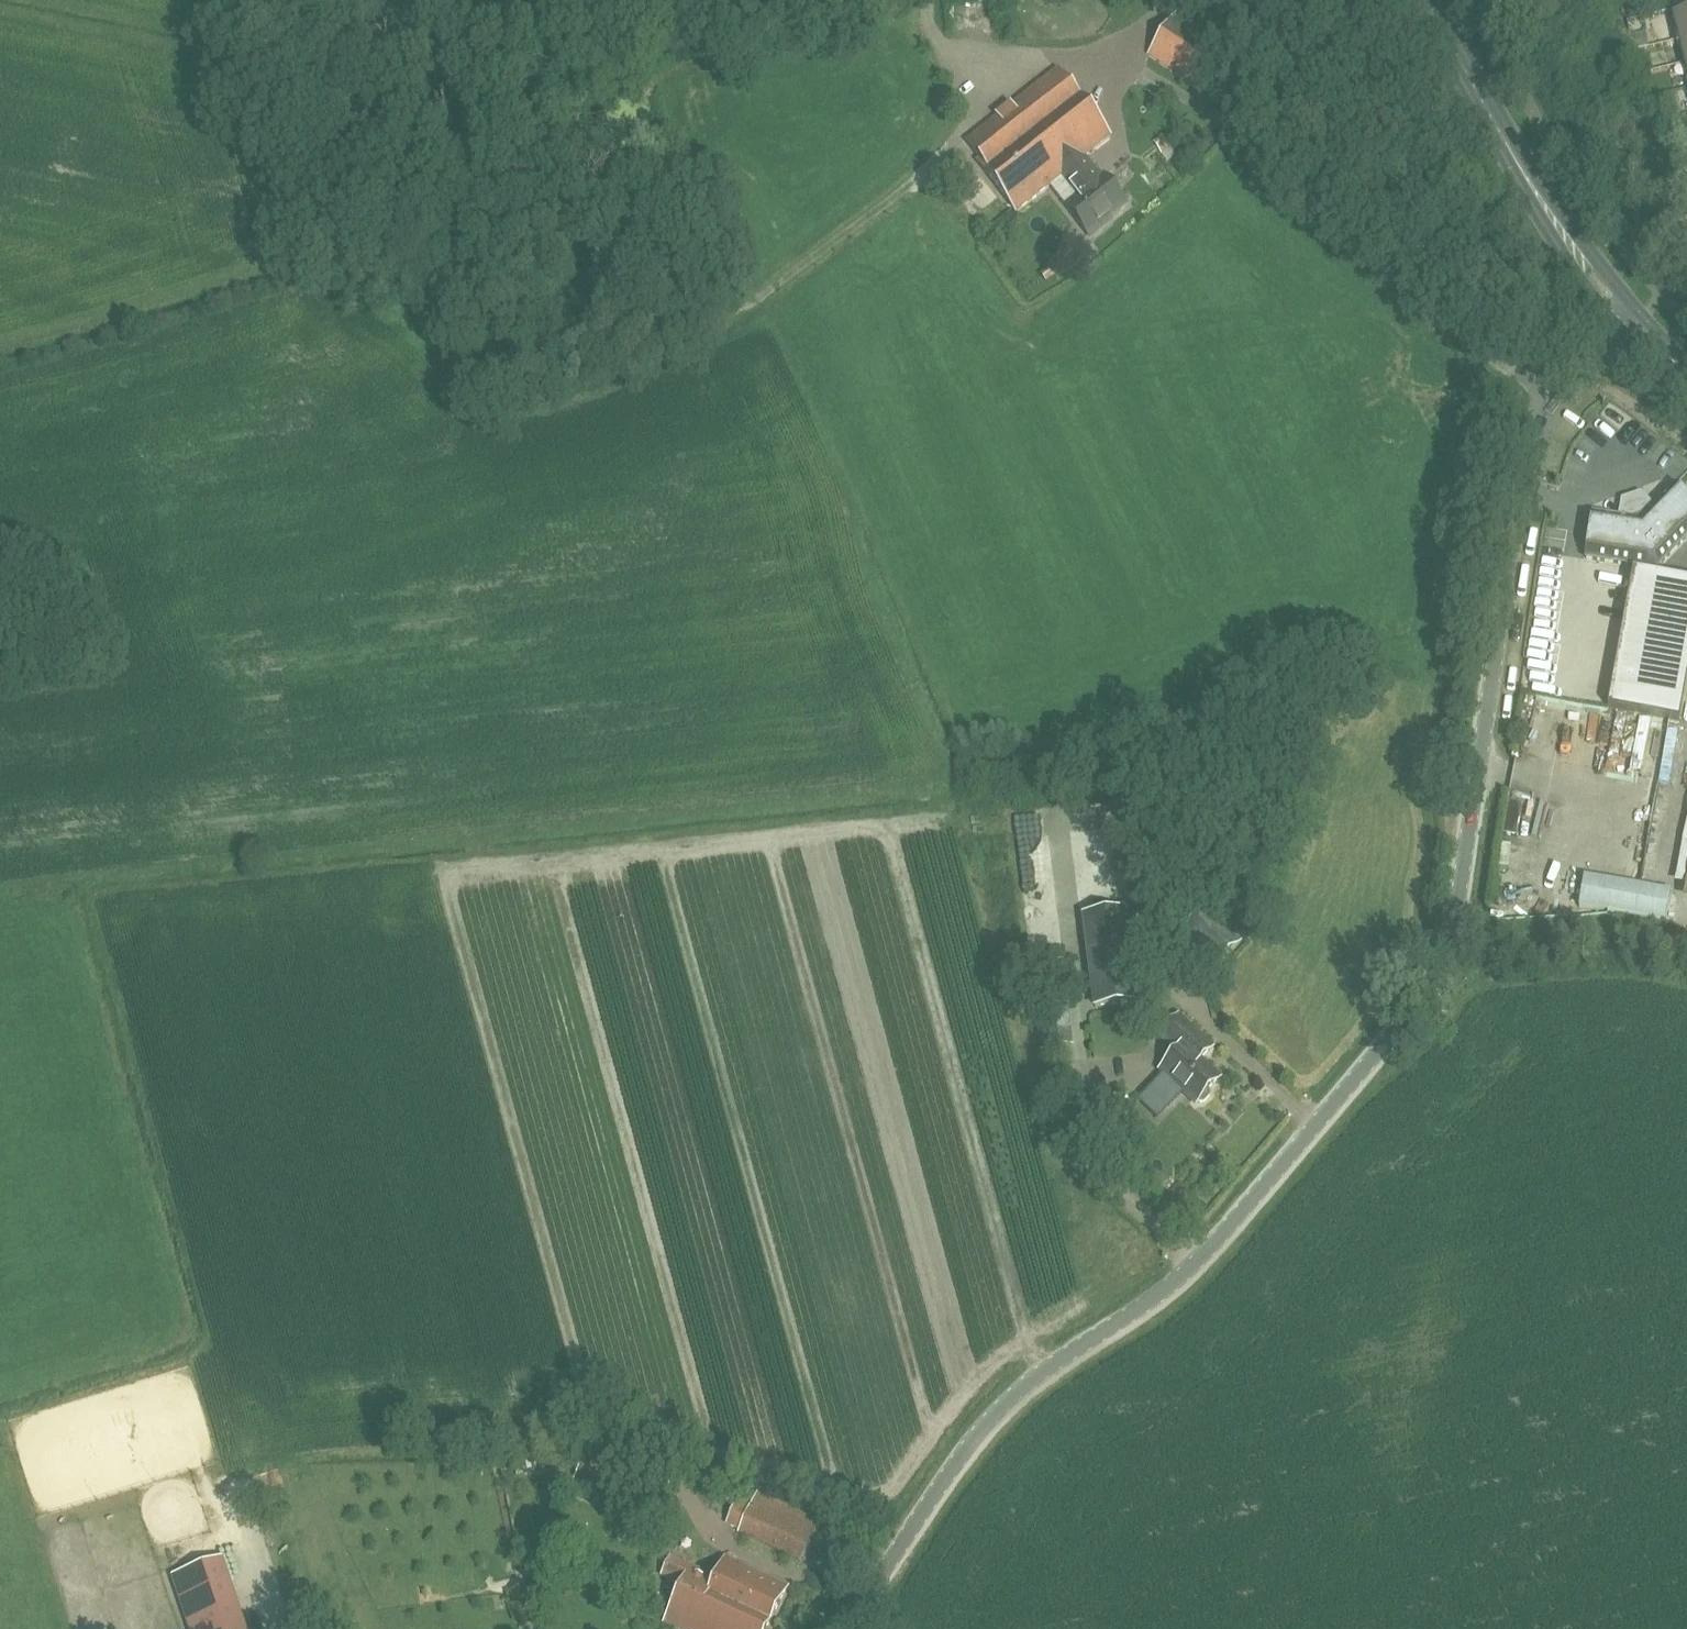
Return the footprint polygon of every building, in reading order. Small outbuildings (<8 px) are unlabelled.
[(1673,16),(1685,13),(1683,6),(1672,9),(1673,16)] [(1150,55),(1198,88),(1228,46),(1180,12),(1150,55)] [(1673,16),(1685,62),(1686,62),(1686,12),(1685,13),(1673,16)] [(1058,71),(965,142),(1018,210),(1062,176),(1079,197),(1068,207),(1091,236),(1110,221),(1110,219),(1126,206),(1104,178),(1101,180),(1085,158),(1110,139),(1058,71)] [(1651,572),(1652,568),(1656,569),(1686,537),(1686,498),(1673,485),(1653,506),(1643,496),(1623,503),(1620,517),(1593,513),(1586,558),(1642,567),(1642,571),(1651,572)] [(1686,677),(1686,580),(1632,570),(1606,707),(1679,720),(1686,677)] [(1578,905),(1666,919),(1671,888),(1583,874),(1578,905)] [(1095,1007),(1144,1001),(1134,912),(1085,918),(1095,1007)] [(1184,936),(1216,966),(1239,942),(1207,912),(1184,936)] [(1068,1009),(1054,1010),(1056,1037),(1070,1036),(1068,1009)] [(1178,1053),(1161,1071),(1195,1103),(1198,1100),(1200,1102),(1204,1101),(1210,1095),(1210,1091),(1208,1089),(1219,1077),(1200,1060),(1211,1047),(1179,1017),(1161,1037),(1178,1053)] [(757,1494),(739,1532),(801,1561),(818,1523),(757,1494)] [(671,1558),(663,1576),(684,1586),(667,1623),(679,1628),(766,1628),(786,1586),(727,1560),(718,1580),(671,1558)] [(190,1628),(244,1628),(221,1561),(173,1577),(190,1628)]
